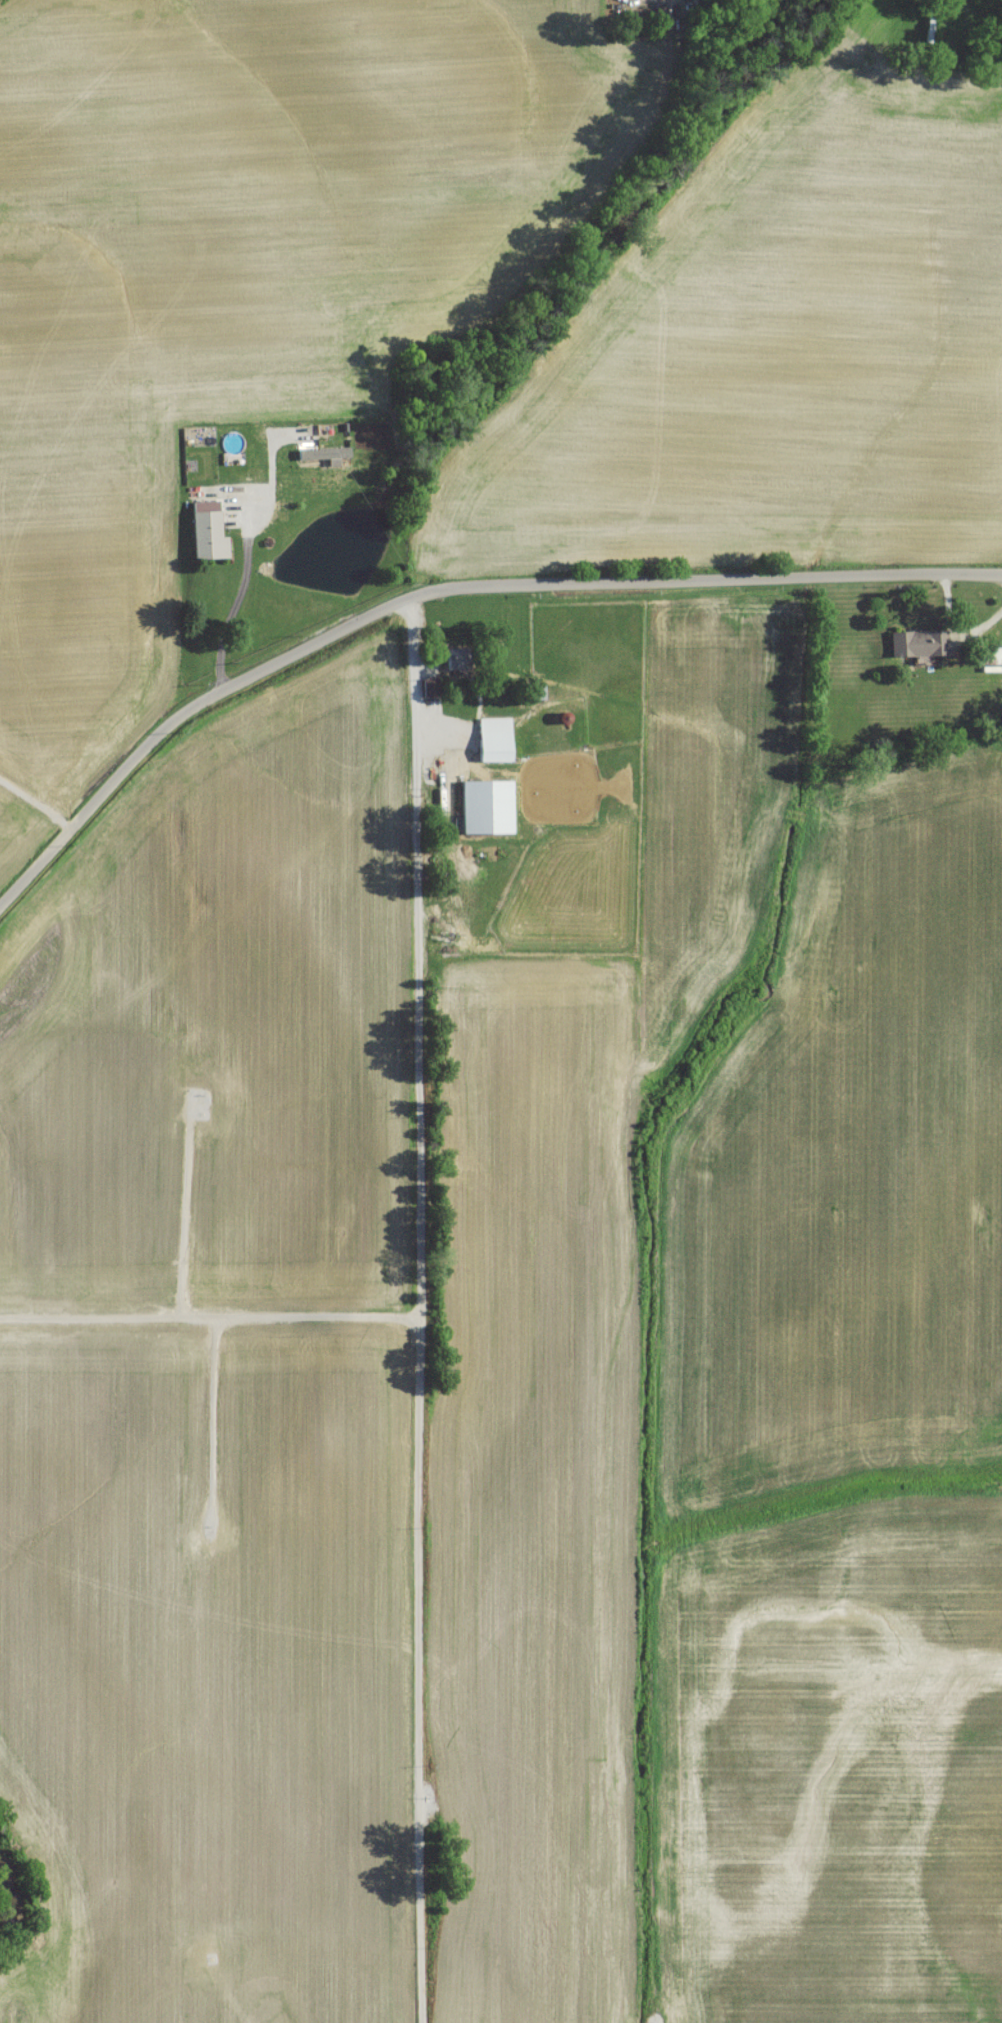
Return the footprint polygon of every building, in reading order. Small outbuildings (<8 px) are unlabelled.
[(192,518),(194,566),(229,564),(228,542),(222,542),(221,517),(192,518)] [(950,636),(891,637),(892,663),(951,661),(950,636)] [(979,652),(979,671),(1001,671),(1001,652),(979,652)] [(479,768),(512,768),(512,723),(479,723),(479,768)] [(462,787),(462,839),(514,839),(514,786),(462,787)]
